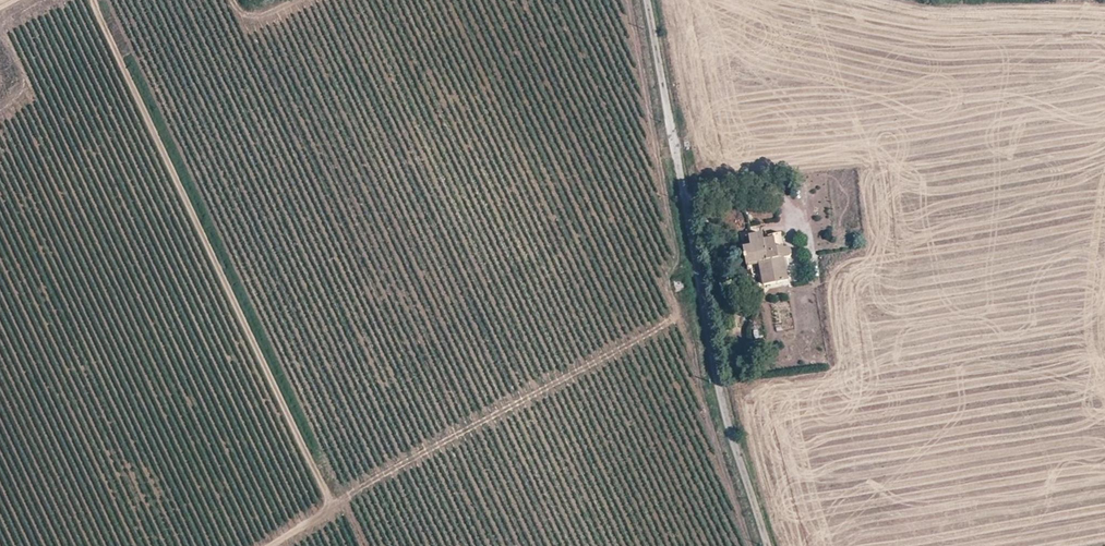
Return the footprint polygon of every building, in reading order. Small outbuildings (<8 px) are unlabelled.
[(759,263),(762,285),(790,281),(786,259),(788,259),(791,257),(792,254),(792,250),(789,248),(784,247),(781,233),(763,236),(763,233),(747,235),(748,246),(743,246),(746,265),(750,264),(759,263)] [(754,287),(762,285),(759,263),(750,264),(754,287)]
